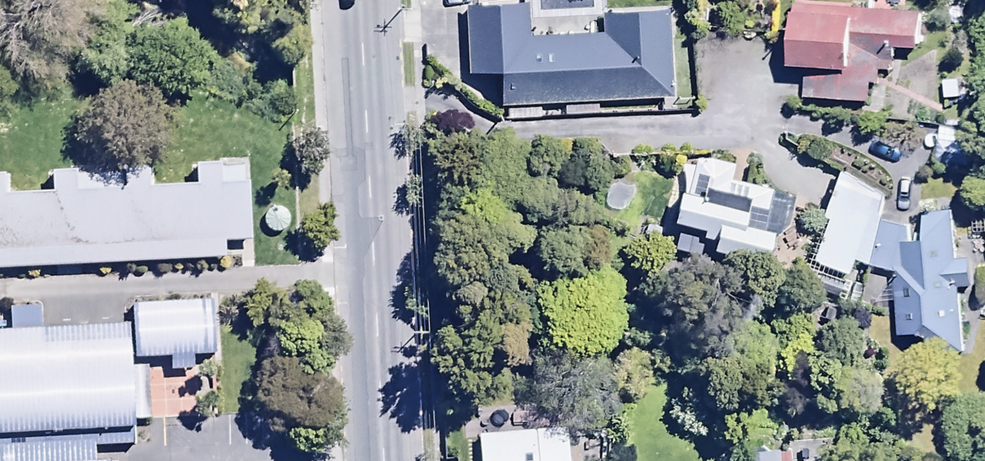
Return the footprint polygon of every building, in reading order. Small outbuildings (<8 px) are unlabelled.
[(498,75),(500,110),(671,102),(666,15),(599,19),(600,36),(528,40),(527,7),(463,10),(467,77),(498,75)] [(923,17),(795,9),(792,74),(804,74),(802,103),(878,108),(880,75),(891,76),(892,55),(920,57),(923,17)] [(935,130),(935,170),(983,170),(984,130),(935,130)] [(683,176),(682,200),(679,199),(672,228),(703,235),(702,242),(713,245),(711,255),(764,268),(772,236),(762,234),(771,195),(728,185),(732,168),(696,159),(694,169),(681,166),(678,175),(683,176)] [(219,253),(218,239),(247,237),(243,164),(195,167),(196,184),(145,187),(144,169),(47,174),(48,192),(3,195),(2,174),(0,174),(0,266),(219,253)] [(884,200),(838,173),(821,222),(827,224),(813,267),(847,278),(852,264),(866,269),(878,223),(884,200)] [(878,223),(866,269),(890,275),(891,307),(895,306),(896,344),(926,343),(927,359),(960,358),(958,293),(969,293),(968,263),(953,263),(951,216),(923,217),(924,247),(907,247),(911,232),(878,223)] [(817,275),(811,292),(837,302),(843,285),(817,275)] [(203,293),(139,297),(143,357),(206,354),(203,293)] [(133,320),(0,327),(0,460),(108,460),(107,436),(140,434),(133,320)] [(478,421),(482,460),(577,460),(575,437),(548,439),(546,423),(512,426),(511,418),(478,421)] [(779,450),(734,453),(735,460),(780,460),(779,450)]
